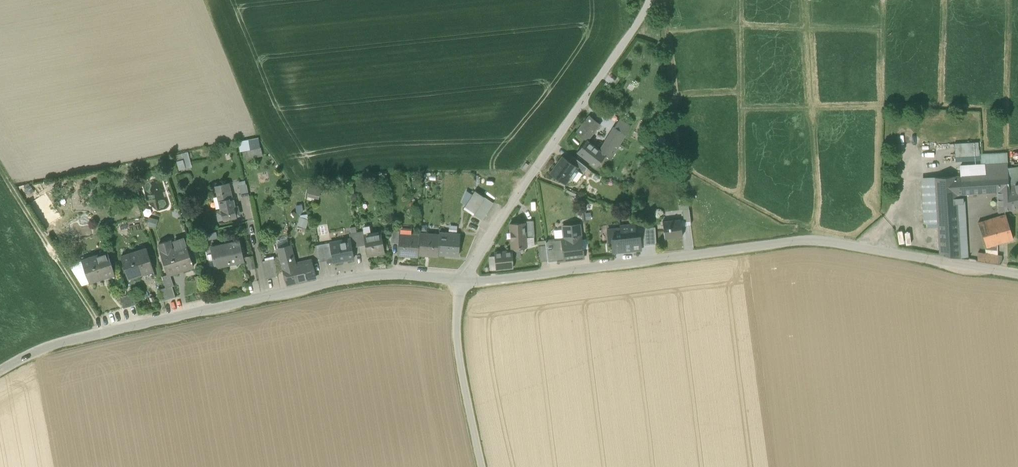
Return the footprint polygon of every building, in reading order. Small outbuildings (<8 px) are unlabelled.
[(586,140),(587,141),(600,124),(590,116),(576,132),(586,140)] [(620,119),(614,127),(626,134),(631,126),(620,119)] [(611,160),(626,134),(614,127),(599,150),(605,155),(605,156),(611,160)] [(243,158),(262,157),(261,138),(241,139),(243,158)] [(596,167),(605,156),(605,155),(599,150),(587,141),(586,140),(577,152),(596,167)] [(978,142),(954,144),(955,158),(972,157),(972,158),(980,157),(979,150),(978,142)] [(175,155),(180,170),(193,166),(189,151),(175,155)] [(939,254),(959,258),(959,257),(956,195),(964,194),(997,192),(1008,191),(1008,186),(1007,168),(1007,164),(1006,153),(981,155),(982,165),(960,166),(961,176),(935,177),(935,178),(937,223),(939,254)] [(565,184),(570,178),(576,169),(578,167),(570,162),(562,156),(550,173),(565,184)] [(582,173),(583,174),(587,168),(573,157),(570,162),(578,167),(576,169),(582,173)] [(1007,168),(1008,186),(1017,184),(1017,166),(1007,168)] [(582,173),(576,169),(570,178),(576,182),(582,173)] [(937,223),(935,178),(923,179),(925,223),(937,223)] [(216,187),(221,210),(235,207),(233,200),(229,200),(226,184),(216,187)] [(239,186),(242,198),(249,196),(246,184),(239,186)] [(310,184),(308,196),(320,198),(322,187),(310,184)] [(998,212),(1017,208),(1017,184),(1008,186),(1008,191),(997,192),(998,212)] [(464,208),(482,220),(493,203),(475,191),(464,208)] [(662,203),(664,193),(654,191),(652,200),(662,203)] [(670,195),(664,193),(662,203),(667,204),(670,195)] [(968,259),(964,194),(956,195),(959,257),(968,259)] [(582,196),(574,197),(575,206),(583,205),(582,196)] [(237,217),(236,212),(235,207),(221,210),(223,219),(223,220),(237,217)] [(299,214),(300,226),(308,226),(308,214),(299,214)] [(978,223),(986,248),(996,245),(1013,239),(1005,214),(978,223)] [(662,222),(664,239),(682,237),(681,227),(680,220),(662,222)] [(524,223),(525,238),(534,238),(533,221),(524,221),(524,223)] [(519,248),(526,247),(525,238),(524,223),(510,224),(512,248),(519,248)] [(563,230),(564,238),(567,260),(584,258),(580,225),(563,226),(563,230)] [(612,241),(613,253),(641,250),(640,233),(635,234),(635,225),(620,226),(621,229),(607,230),(608,241),(612,241)] [(642,228),(644,246),(656,244),(655,227),(642,228)] [(555,240),(564,238),(563,230),(554,231),(555,240)] [(365,245),(368,257),(385,253),(381,231),(364,234),(365,245)] [(363,232),(357,233),(359,246),(365,245),(364,234),(363,232)] [(352,247),(359,246),(357,233),(349,234),(350,239),(352,247)] [(438,256),(438,254),(439,235),(419,233),(419,235),(418,255),(438,256)] [(439,233),(439,235),(438,254),(458,256),(460,234),(439,233)] [(418,257),(418,255),(419,235),(411,235),(399,234),(398,242),(397,255),(418,257)] [(175,249),(186,245),(184,238),(172,241),(175,249)] [(534,238),(525,238),(526,247),(534,245),(534,238)] [(557,262),(567,260),(564,238),(555,240),(554,240),(557,262)] [(354,259),(352,247),(350,239),(330,242),(334,262),(354,259)] [(545,241),(546,245),(548,260),(548,263),(557,262),(554,240),(545,241)] [(161,253),(169,251),(166,242),(159,244),(161,253)] [(214,248),(218,266),(244,260),(240,242),(214,248)] [(327,261),(327,264),(334,262),(330,242),(317,245),(320,262),(327,261)] [(175,249),(172,249),(169,251),(161,253),(160,253),(168,275),(170,274),(194,267),(186,245),(175,249)] [(278,248),(287,285),(316,278),(311,261),(295,265),(290,245),(278,248)] [(540,261),(548,260),(546,245),(538,246),(540,261)] [(977,261),(1000,265),(1002,256),(996,255),(996,245),(986,248),(986,254),(978,253),(977,261)] [(121,257),(128,279),(139,275),(154,270),(147,249),(121,257)] [(513,267),(513,259),(512,251),(494,253),(495,256),(496,269),(513,267)] [(82,261),(89,283),(100,279),(100,278),(114,274),(107,252),(82,261)] [(247,257),(249,269),(256,268),(253,256),(247,257)] [(263,261),(266,279),(278,276),(274,259),(263,261)] [(89,283),(82,261),(69,265),(82,285),(89,283)] [(162,277),(166,288),(172,286),(174,285),(170,274),(168,275),(162,277)] [(195,277),(199,289),(206,287),(202,274),(195,277)] [(172,286),(166,288),(169,299),(176,297),(172,286)] [(163,301),(169,299),(166,288),(159,290),(163,301)] [(120,297),(124,309),(136,305),(133,293),(120,297)]
